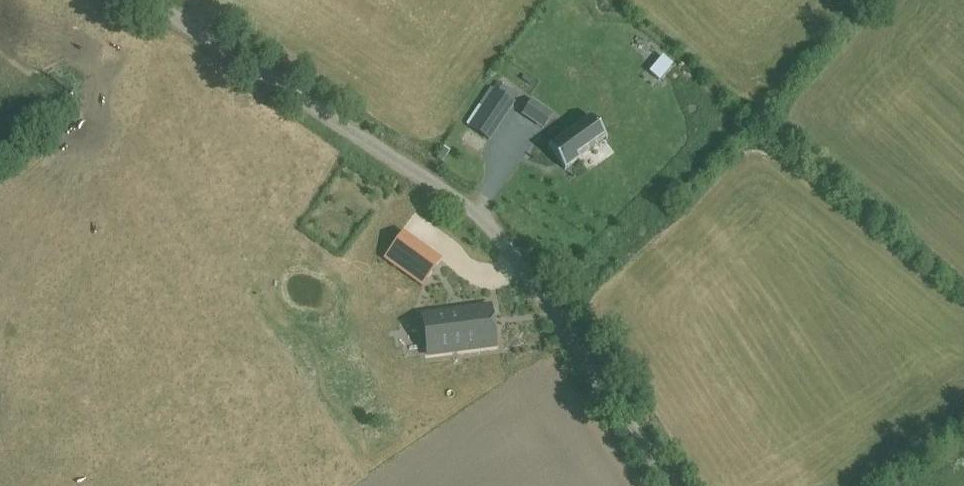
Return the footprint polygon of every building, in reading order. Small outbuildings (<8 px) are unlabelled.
[(522,116),(543,129),(551,116),(531,103),(522,116)] [(575,154),(601,134),(604,138),(606,137),(588,114),(546,146),(563,170),(578,158),(575,154)] [(440,259),(423,247),(411,265),(427,277),(440,259)] [(428,355),(495,346),(490,307),(423,315),(428,355)]
